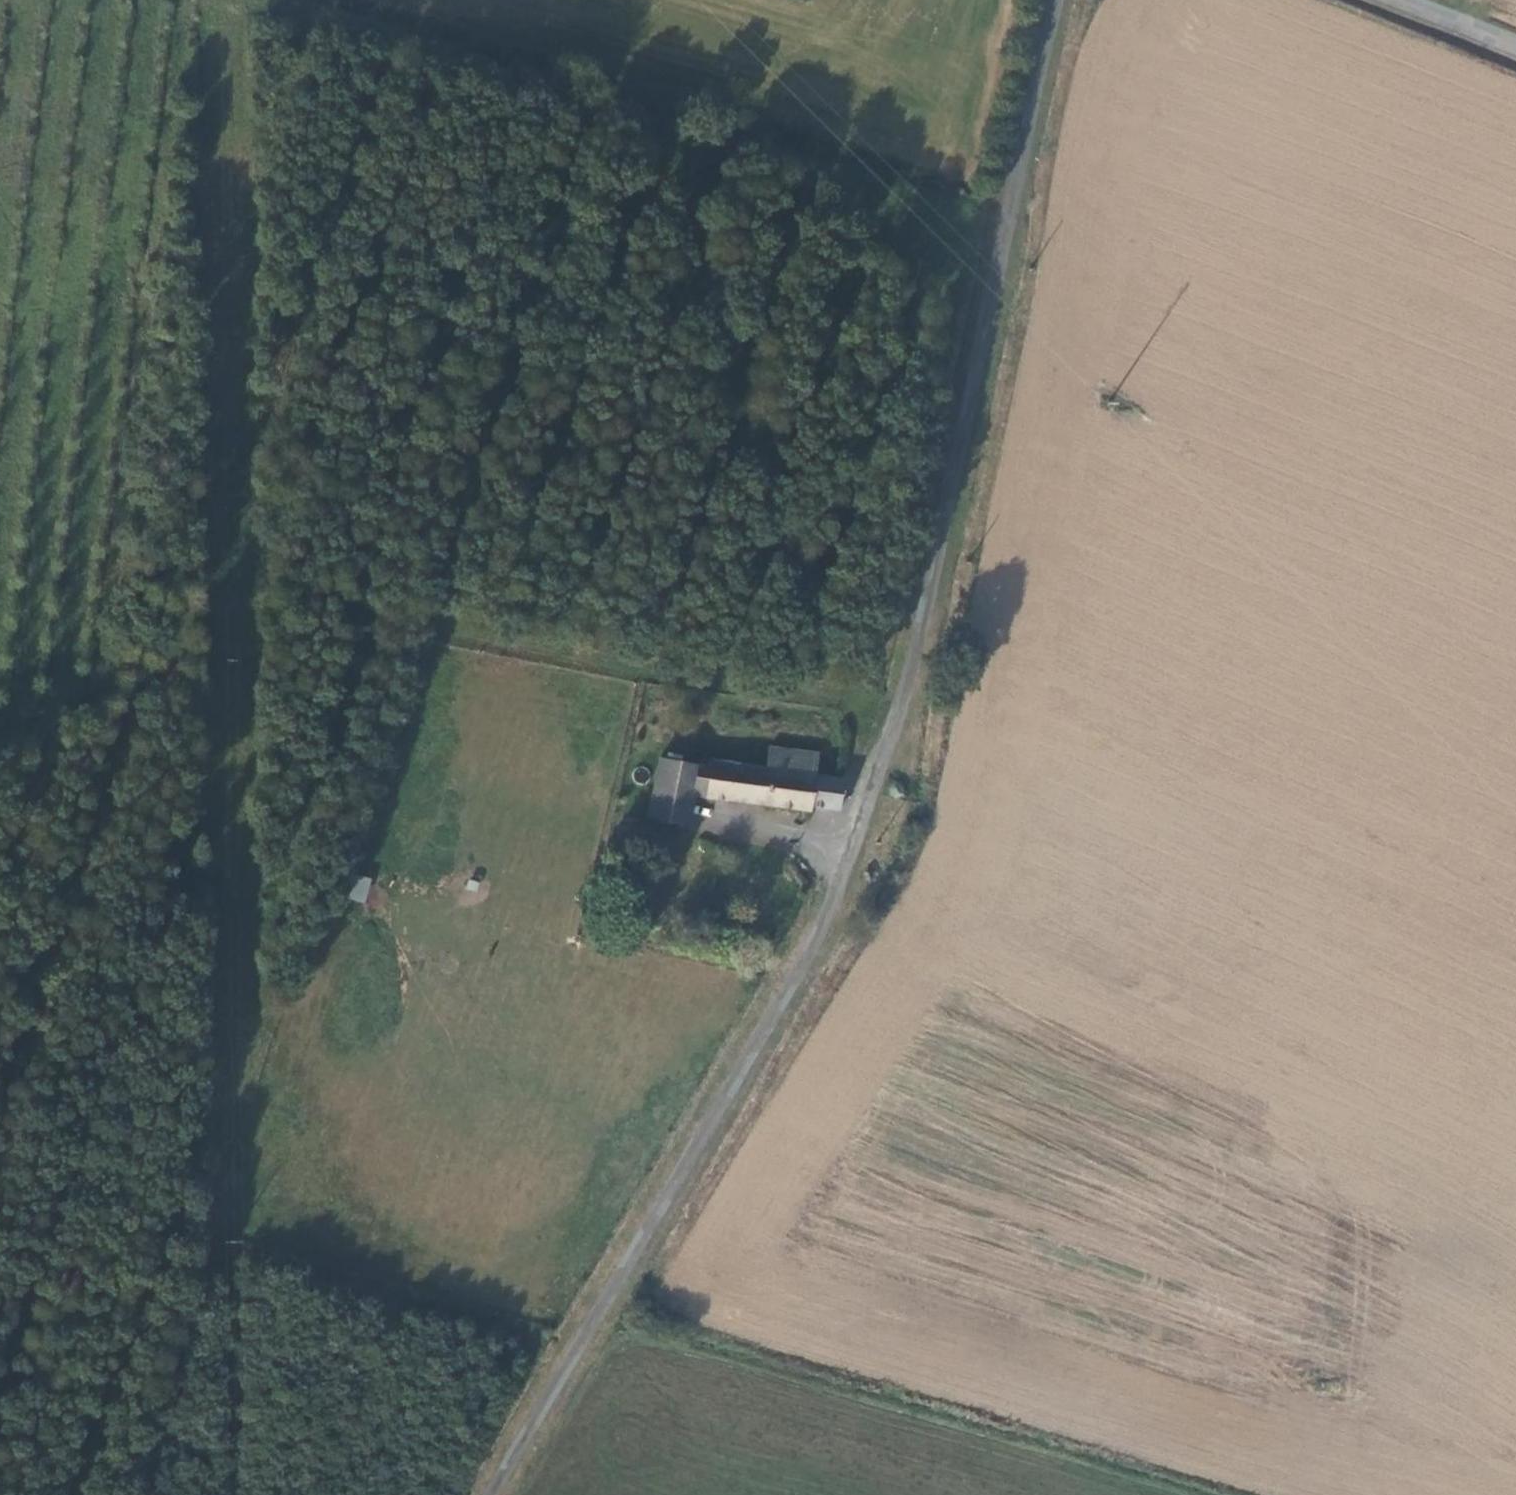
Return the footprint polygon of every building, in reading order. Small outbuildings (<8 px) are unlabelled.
[(699,777),(653,773),(644,833),(680,837),(685,809),(828,824),(833,785),(803,783),(805,762),(758,759),(757,778),(699,773),(699,777)] [(349,899),(365,903),(371,878),(355,874),(349,899)]
